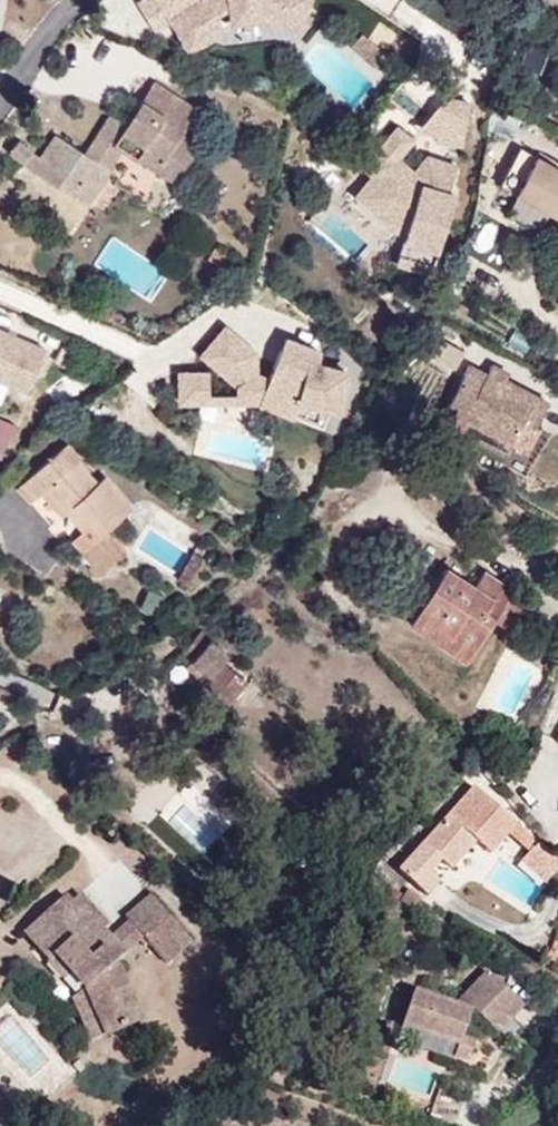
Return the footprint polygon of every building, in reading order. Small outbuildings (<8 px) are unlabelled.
[(191,63),(265,14),(285,44),(323,19),(310,0),(199,0),(164,23),(191,63)] [(184,136),(166,125),(180,104),(133,74),(108,114),(91,103),(64,146),(94,165),(104,149),(115,133),(144,152),(134,168),(155,181),(184,136)] [(419,127),(418,132),(445,138),(452,96),(426,91),(426,95),(419,127)] [(402,123),(419,127),(426,95),(402,123)] [(395,135),(380,123),(347,162),(357,170),(372,183),(359,199),(392,226),(390,231),(379,257),(415,267),(438,188),(432,186),(438,167),(414,160),(413,163),(404,160),(397,168),(380,153),(395,135)] [(98,168),(94,165),(64,146),(42,132),(28,154),(6,136),(0,143),(0,154),(18,169),(75,204),(86,188),(98,168)] [(144,152),(115,133),(104,149),(134,168),(144,152)] [(527,152),(523,158),(509,150),(489,183),(505,192),(503,196),(551,224),(557,212),(557,170),(527,152)] [(414,160),(438,167),(440,160),(411,151),(404,160),(413,163),(414,160)] [(96,194),(108,176),(98,168),(86,188),(96,194)] [(390,231),(392,226),(359,199),(372,183),(357,170),(340,190),(355,203),(390,231)] [(219,376),(220,392),(280,408),(283,397),(321,406),(331,368),(301,360),(304,349),(277,339),(273,350),(264,346),(252,377),(239,371),(238,349),(209,325),(186,351),(219,376)] [(441,344),(417,330),(406,348),(430,362),(441,344)] [(268,335),(264,346),(273,350),(277,339),(268,335)] [(22,395),(40,353),(0,336),(0,386),(22,395)] [(478,363),(481,357),(460,347),(456,357),(476,367),(478,363)] [(509,412),(522,383),(478,363),(476,367),(456,357),(441,350),(419,397),(481,426),(491,404),(509,412)] [(192,370),(164,370),(164,398),(193,398),(192,370)] [(481,426),(419,397),(413,409),(476,438),(481,426)] [(49,447),(14,476),(70,547),(92,531),(124,506),(95,469),(88,475),(71,454),(61,462),(49,447)] [(92,531),(70,547),(83,564),(104,547),(92,531)] [(182,546),(165,573),(175,579),(193,552),(182,546)] [(483,614),(499,590),(468,569),(457,584),(432,567),(395,620),(451,659),(483,614)] [(497,624),(513,600),(499,590),(483,614),(497,624)] [(176,654),(192,636),(187,632),(171,649),(176,654)] [(210,665),(216,659),(192,636),(176,654),(174,657),(198,679),(210,665)] [(198,679),(174,657),(167,664),(190,686),(198,679)] [(215,708),(235,687),(210,665),(198,679),(190,686),(215,708)] [(552,704),(534,736),(557,756),(557,710),(552,704)] [(443,869),(466,842),(479,854),(495,836),(513,851),(525,836),(461,782),(385,870),(420,899),(435,881),(421,869),(430,859),(443,869)] [(534,885),(555,861),(525,836),(513,851),(505,861),(534,885)] [(181,934),(138,890),(111,916),(155,960),(181,934)] [(105,960),(114,952),(94,931),(100,926),(68,893),(58,902),(50,894),(12,930),(40,960),(44,957),(58,972),(70,984),(71,987),(95,1037),(133,1020),(105,960)] [(58,972),(44,957),(40,960),(37,963),(52,978),(58,972)] [(455,1027),(460,1009),(470,1012),(492,1036),(506,1022),(478,994),(494,979),(485,969),(450,1004),(409,992),(398,1032),(453,1048),(449,1060),(469,1066),(477,1040),(463,1036),(465,1030),(455,1027)] [(522,1007),(494,979),(478,994),(506,1022),(522,1007)] [(95,1037),(71,987),(57,994),(81,1044),(95,1037)] [(465,1030),(470,1012),(460,1009),(455,1027),(465,1030)]
